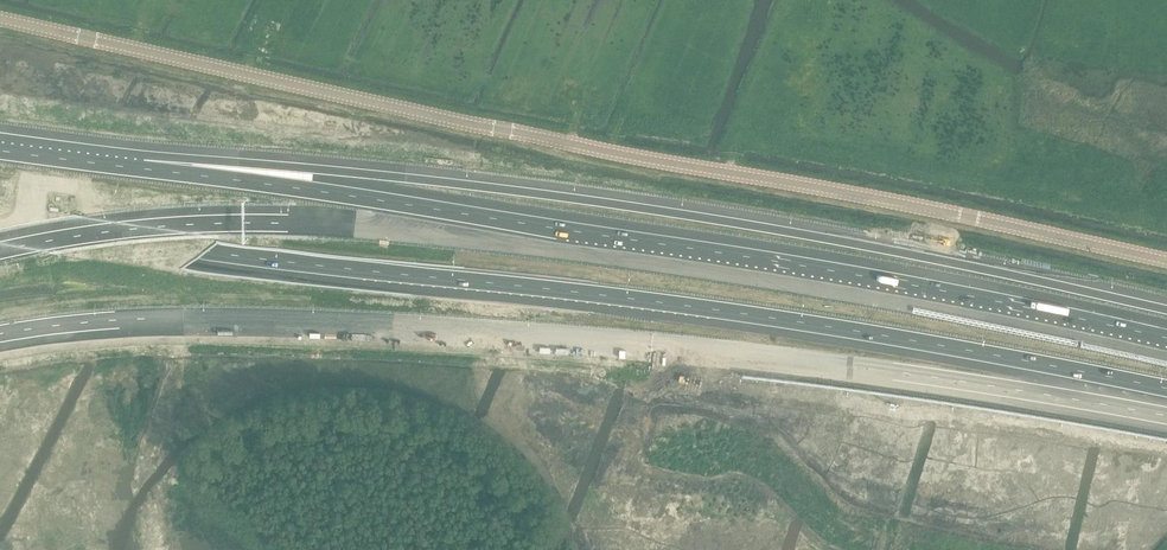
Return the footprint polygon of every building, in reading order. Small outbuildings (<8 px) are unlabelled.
[(659,520),(659,549),(710,549),(731,549),(731,520),(659,520)] [(636,534),(637,549),(655,549),(655,534),(636,534)]
